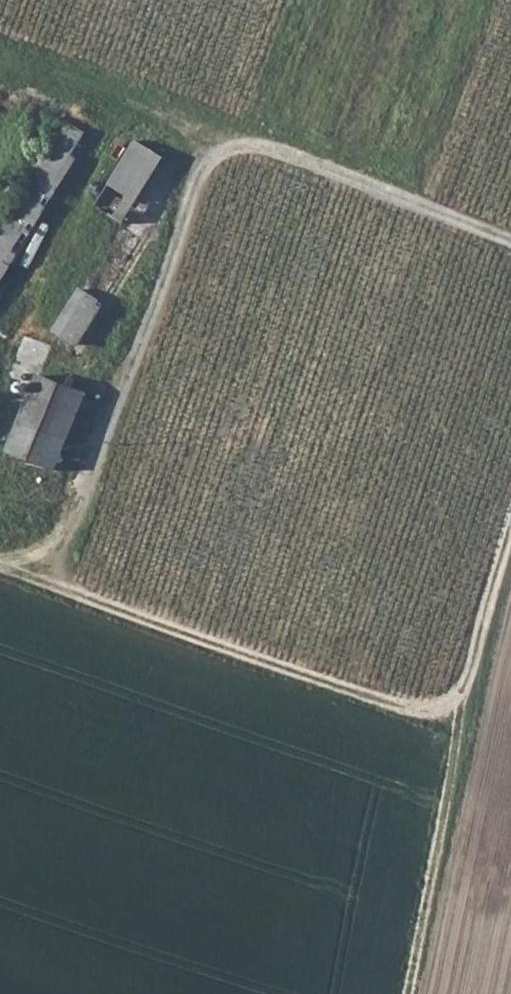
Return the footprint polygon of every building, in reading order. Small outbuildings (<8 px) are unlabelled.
[(0,221),(0,267),(92,120),(71,108),(0,221)] [(94,189),(126,207),(166,140),(137,123),(94,189)] [(51,315),(82,334),(147,226),(118,208),(51,315)] [(51,464),(84,385),(38,367),(7,444),(51,464)]
